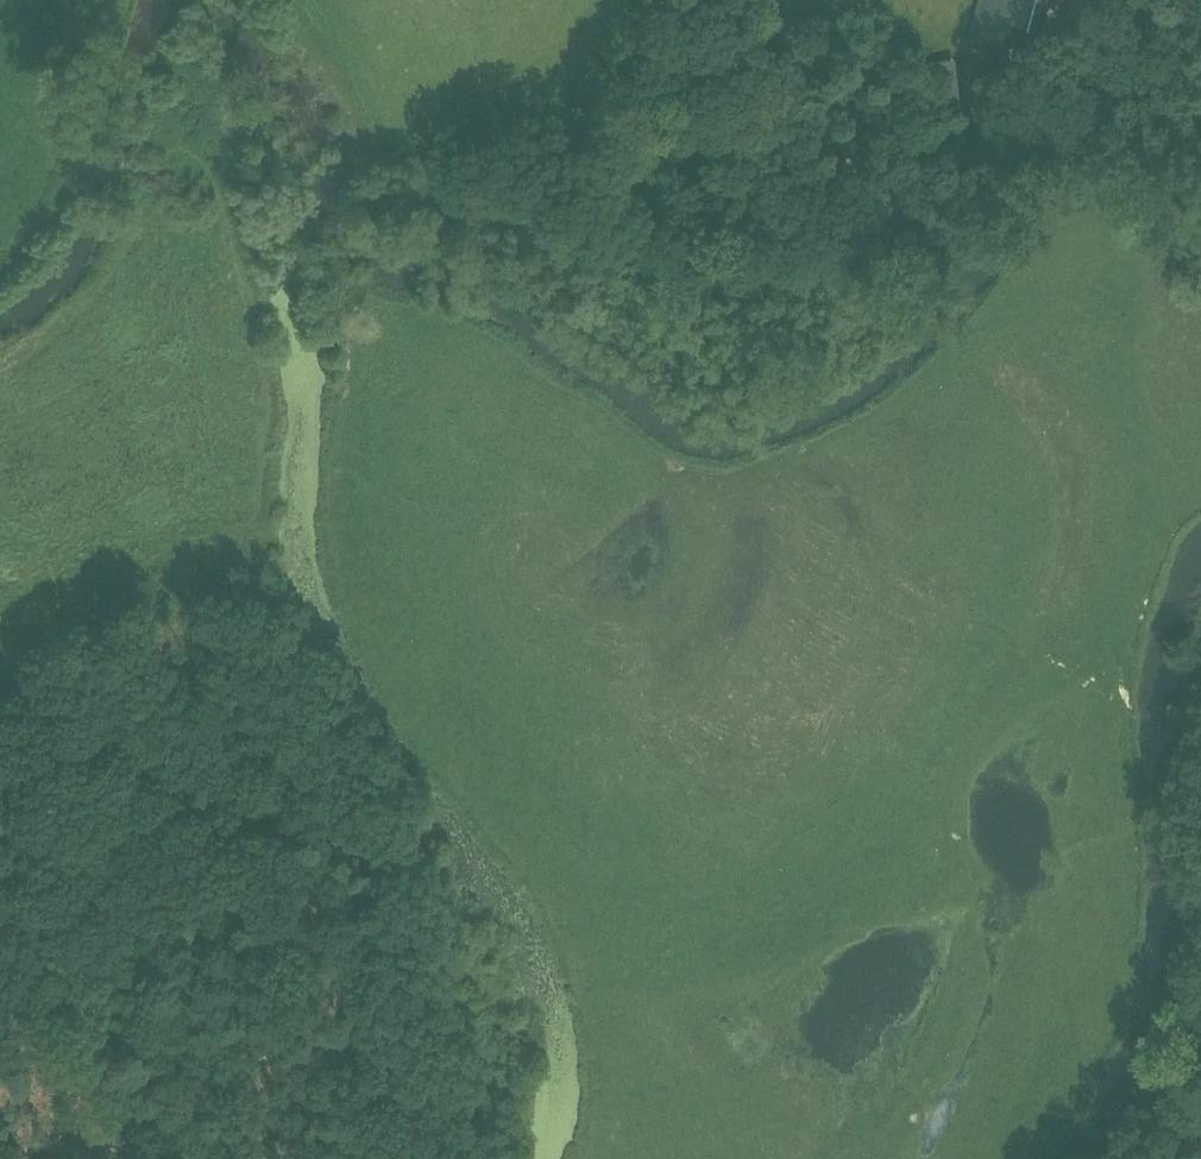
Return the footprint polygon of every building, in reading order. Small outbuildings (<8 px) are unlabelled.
[(972,17),(967,32),(996,42),(996,64),(1029,65),(1030,38),(1005,36),(1009,22),(1043,31),(1051,0),(976,0),(972,17)] [(1119,9),(1120,0),(1090,0),(1090,7),(1119,9)]
